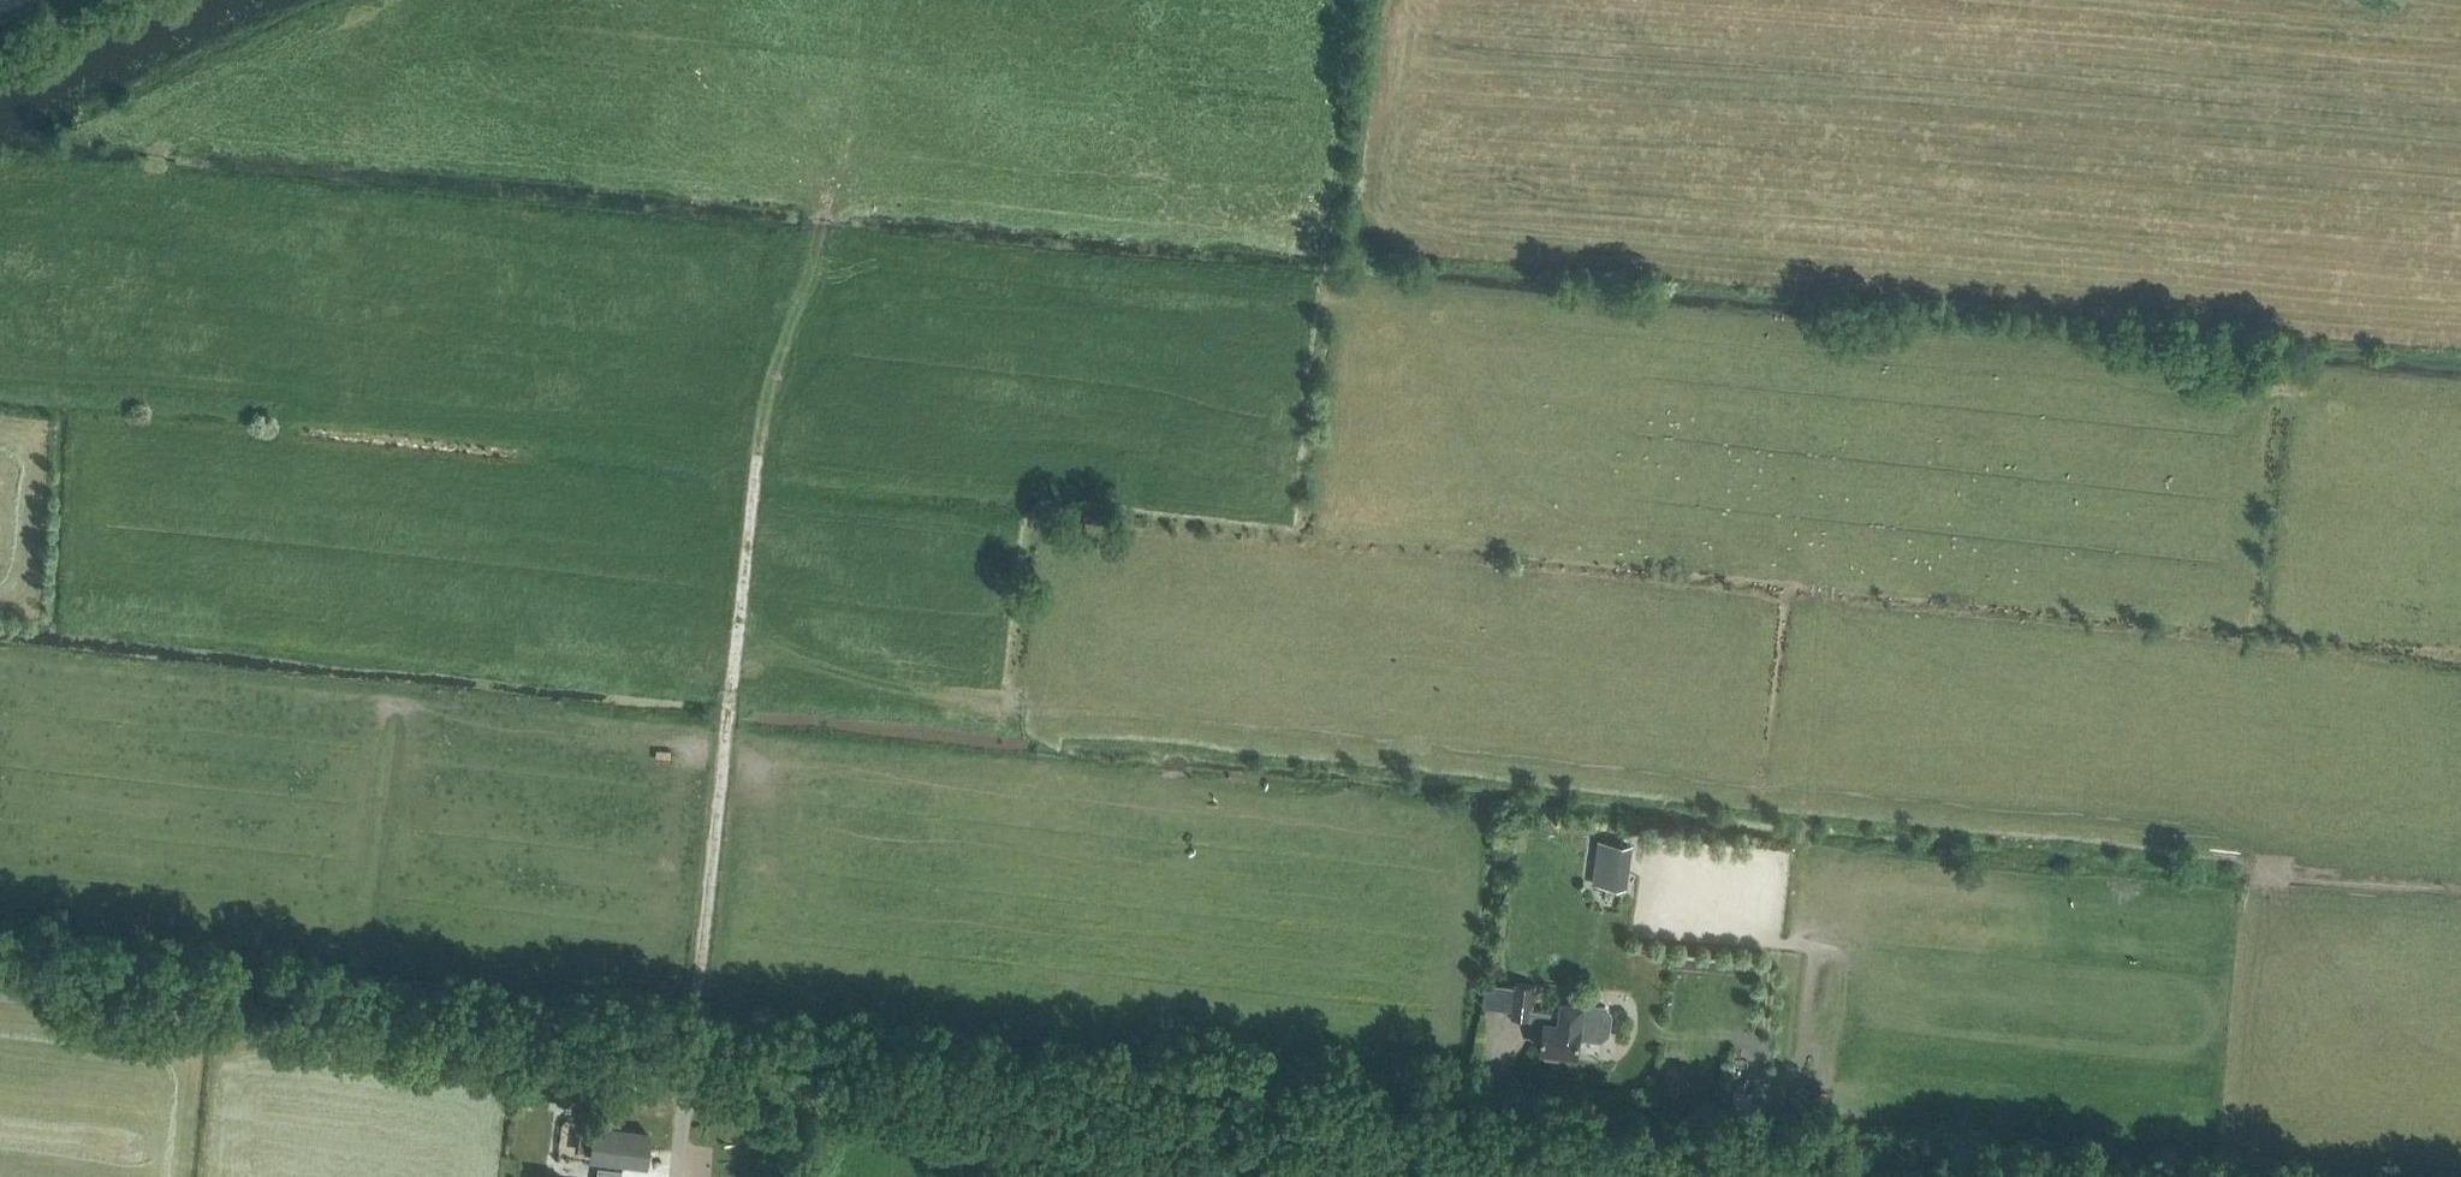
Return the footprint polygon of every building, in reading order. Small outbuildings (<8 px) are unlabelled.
[(1628,887),(1634,843),(1599,839),(1593,882),(1628,887)] [(1512,1010),(1512,1015),(1546,1020),(1542,1048),(1545,1049),(1546,1056),(1560,1058),(1562,1051),(1579,1053),(1581,1037),(1582,1035),(1602,1038),(1609,1032),(1612,1016),(1606,1007),(1595,1005),(1565,1001),(1563,1012),(1533,1008),(1537,984),(1516,981),(1515,986),(1512,1010)] [(1488,983),(1485,1006),(1512,1010),(1515,986),(1488,983)] [(590,1157),(648,1164),(653,1129),(594,1122),(590,1157)] [(621,1169),(597,1166),(595,1176),(620,1176),(621,1169)]
